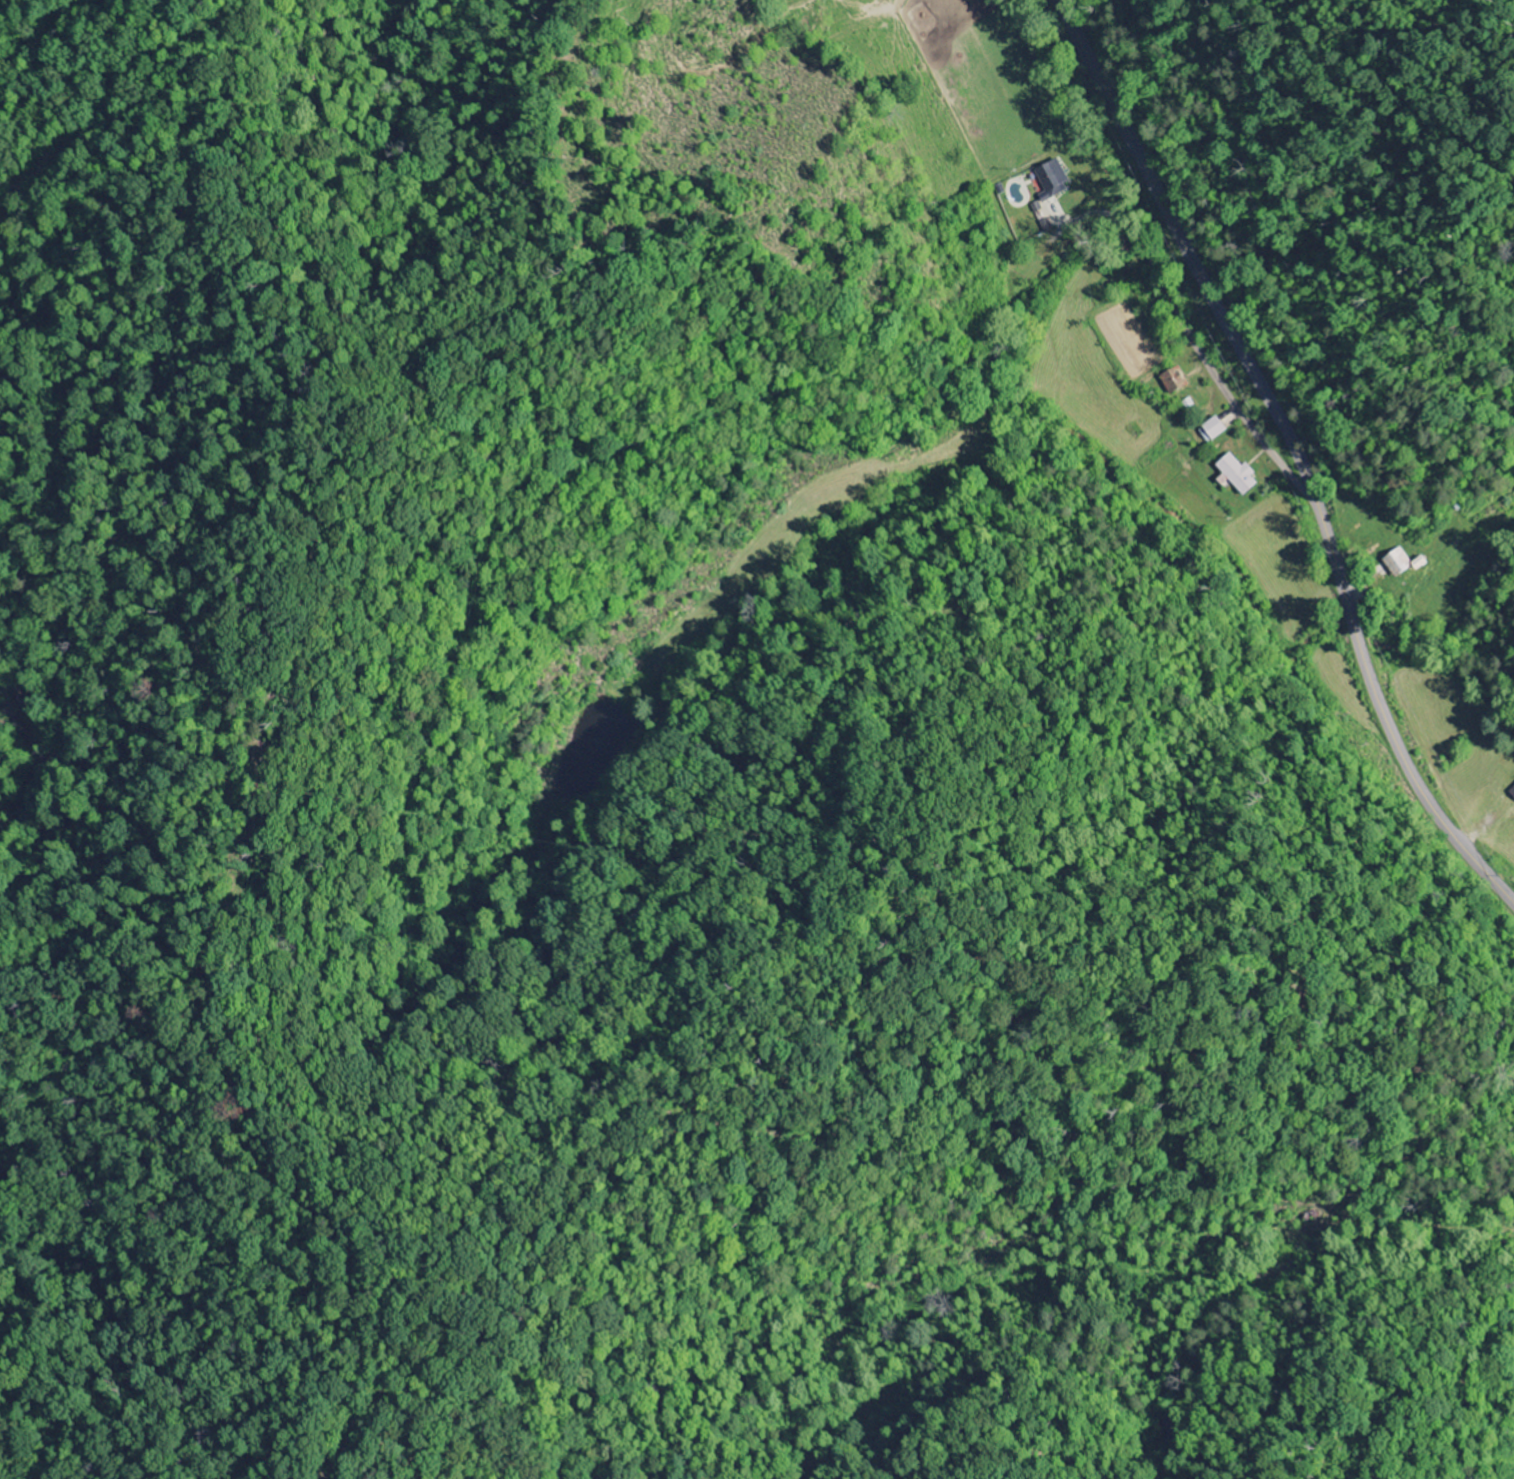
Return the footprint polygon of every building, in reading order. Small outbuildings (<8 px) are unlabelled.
[(1071,188),(1056,159),(1034,169),(1045,192),(1038,195),(1041,203),(1071,188)] [(1187,386),(1179,366),(1158,374),(1166,395),(1187,386)] [(1224,433),(1215,417),(1196,427),(1205,443),(1224,433)] [(1258,482),(1242,465),(1240,467),(1227,452),(1212,466),(1241,497),(1258,482)] [(1382,557),(1393,580),(1425,563),(1421,556),(1408,562),(1401,547),(1382,557)]
